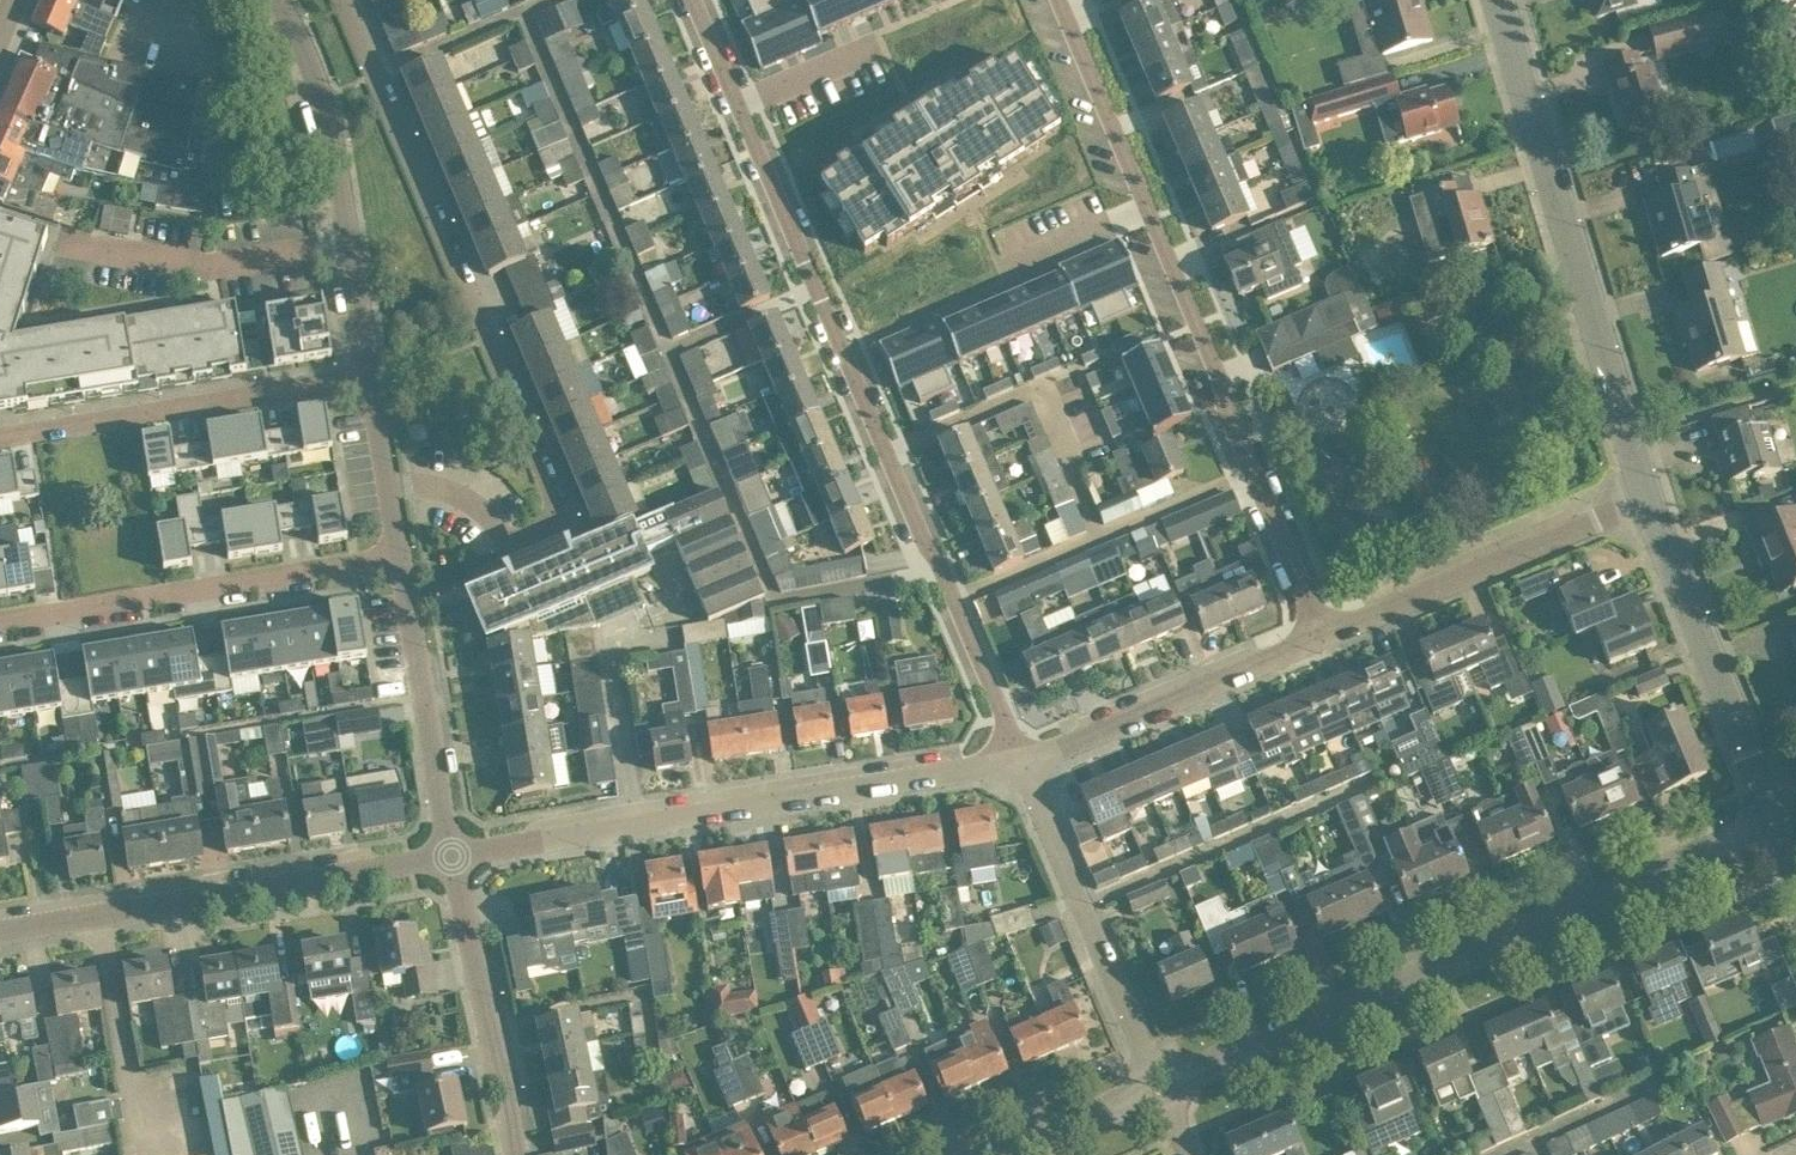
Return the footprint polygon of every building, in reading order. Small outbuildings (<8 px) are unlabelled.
[(70,0),(42,0),(33,23),(65,36),(69,26),(89,35),(99,12),(94,9),(70,0)] [(94,9),(98,0),(70,0),(94,9)] [(116,19),(122,5),(109,0),(105,0),(100,12),(116,19)] [(372,1),(378,15),(406,2),(405,0),(374,0),(372,1)] [(473,2),(480,20),(493,15),(486,0),(479,0),(473,2)] [(617,21),(647,8),(643,0),(608,0),(610,5),(599,9),(597,15),(602,28),(617,21)] [(743,25),(762,70),(792,58),(767,0),(749,0),(757,19),(743,25)] [(792,58),(821,45),(818,39),(801,0),(788,6),(786,0),(767,0),(792,58)] [(801,0),(818,39),(842,29),(830,0),(802,0),(801,0)] [(842,29),(866,18),(858,0),(830,0),(842,29)] [(866,18),(889,8),(886,0),(858,0),(866,18)] [(889,8),(909,0),(886,0),(889,8)] [(1167,30),(1181,24),(1171,0),(1150,0),(1151,2),(1120,16),(1132,45),(1167,30)] [(1217,9),(1229,3),(1228,0),(1214,0),(1217,9)] [(1381,55),(1432,39),(1420,0),(1365,0),(1381,55)] [(1598,16),(1634,6),(1633,0),(1593,0),(1598,16)] [(1777,1),(1782,18),(1789,16),(1793,7),(1795,7),(1795,0),(1782,0),(1777,1)] [(406,2),(378,15),(384,28),(412,16),(406,2)] [(480,20),(473,2),(462,7),(469,24),(480,20)] [(1229,3),(1217,9),(1225,26),(1237,21),(1229,3)] [(535,17),(549,50),(567,42),(563,33),(572,30),(563,6),(553,10),(535,17)] [(617,21),(631,53),(661,40),(647,8),(617,21)] [(1720,10),(1650,29),(1656,51),(1727,32),(1720,10)] [(457,11),(445,16),(448,24),(460,18),(457,11)] [(412,16),(384,28),(390,42),(418,30),(412,16)] [(1234,47),(1246,74),(1268,64),(1252,27),(1242,31),(1246,42),(1234,47)] [(418,30),(390,42),(396,56),(424,44),(418,30)] [(1132,45),(1144,73),(1179,58),(1167,30),(1132,45)] [(508,45),(514,61),(531,55),(524,38),(508,45)] [(631,53),(644,85),(674,72),(661,40),(631,53)] [(549,50),(563,82),(589,71),(583,56),(575,60),(573,56),(567,42),(549,50)] [(0,111),(0,113),(34,128),(192,180),(193,175),(197,156),(182,153),(197,83),(97,60),(97,58),(71,52),(42,44),(33,64),(23,59),(0,111)] [(1791,71),(1795,70),(1795,48),(1785,52),(1791,71)] [(1179,58),(1144,73),(1156,101),(1191,86),(1184,69),(1197,63),(1193,51),(1179,58)] [(1775,53),(1763,57),(1768,73),(1781,69),(1775,53)] [(1637,54),(1628,57),(1605,64),(1615,99),(1619,98),(1629,132),(1667,120),(1652,69),(1642,72),(1637,54)] [(531,55),(514,61),(519,72),(535,65),(531,55)] [(1363,57),(1338,65),(1345,87),(1370,79),(1363,57)] [(402,74),(415,103),(451,87),(439,58),(402,74)] [(841,171),(821,183),(865,253),(885,240),(889,246),(1043,148),(1040,142),(1060,130),(1016,60),(996,73),(992,67),(970,81),(974,87),(940,108),(937,102),(893,130),(897,136),(863,157),(859,151),(837,165),(841,171)] [(1253,94),(1261,111),(1274,105),(1267,89),(1277,85),(1268,64),(1246,74),(1251,86),(1253,94)] [(563,82),(577,114),(594,106),(589,94),(587,88),(596,84),(589,71),(563,82)] [(644,85),(658,117),(688,104),(674,72),(644,85)] [(1407,141),(1458,126),(1447,89),(1428,95),(1426,90),(1388,101),(1386,94),(1370,99),(1365,84),(1290,106),(1303,151),(1319,147),(1312,124),(1381,103),(1386,120),(1400,115),(1407,141)] [(415,103),(427,132),(464,116),(451,87),(415,103)] [(534,106),(539,118),(555,111),(550,99),(534,106)] [(658,117),(672,149),(701,136),(688,104),(658,117)] [(1163,119),(1175,147),(1210,132),(1198,104),(1163,119)] [(1274,105),(1261,111),(1268,129),(1282,123),(1274,105)] [(594,106),(577,114),(583,128),(600,120),(594,106)] [(427,132),(440,160),(476,145),(490,139),(478,110),(464,116),(427,132)] [(531,135),(538,152),(567,140),(555,111),(539,118),(544,129),(531,135)] [(1770,120),(1775,134),(1795,127),(1795,112),(1770,120)] [(20,167),(21,165),(29,169),(31,162),(38,164),(39,159),(75,170),(83,173),(102,176),(133,183),(158,191),(204,197),(206,178),(193,175),(192,180),(34,128),(0,113),(0,159),(20,167)] [(1175,147),(1187,175),(1222,160),(1210,132),(1175,147)] [(672,149),(685,181),(715,169),(701,136),(672,149)] [(440,160),(452,189),(488,173),(502,168),(490,139),(476,145),(440,160)] [(550,180),(563,175),(579,168),(567,140),(538,152),(550,180)] [(1278,149),(1285,166),(1298,161),(1291,143),(1278,149)] [(614,153),(597,161),(604,178),(622,170),(614,153)] [(10,188),(40,193),(53,195),(60,178),(72,182),(75,170),(39,159),(38,164),(31,162),(29,169),(21,165),(20,167),(0,159),(0,183),(10,188)] [(1187,175),(1199,203),(1234,187),(1222,160),(1187,175)] [(1298,161),(1285,166),(1295,189),(1281,194),(1287,209),(1313,198),(1298,161)] [(464,217),(500,202),(515,196),(502,168),(488,173),(452,189),(464,217)] [(579,168),(563,175),(568,187),(584,180),(579,168)] [(685,181),(699,213),(729,201),(715,169),(685,181)] [(622,170),(604,178),(610,192),(628,184),(622,170)] [(1664,195),(1646,201),(1663,256),(1686,249),(1701,244),(1706,260),(1704,261),(1705,263),(1734,254),(1734,252),(1731,253),(1720,217),(1703,222),(1688,171),(1659,179),(1664,195)] [(54,222),(54,221),(53,221),(57,208),(37,201),(40,193),(10,188),(0,183),(0,205),(54,222)] [(1458,254),(1470,250),(1493,244),(1478,194),(1458,200),(1454,186),(1425,194),(1434,222),(1445,258),(1458,254)] [(1234,187),(1199,203),(1212,231),(1247,216),(1234,187)] [(204,197),(158,191),(157,207),(202,213),(204,197)] [(699,213),(713,245),(742,233),(729,201),(699,213)] [(464,217),(476,246),(513,230),(500,202),(464,217)] [(105,205),(102,227),(131,232),(135,209),(105,205)] [(24,271),(31,249),(42,252),(48,236),(0,221),(0,263),(24,271)] [(643,221),(626,228),(631,242),(649,235),(643,221)] [(1281,222),(1248,236),(1255,251),(1225,264),(1239,294),(1262,284),(1268,298),(1301,284),(1295,270),(1282,241),(1288,238),(1281,222)] [(476,246),(489,276),(505,269),(525,259),(513,230),(476,246)] [(713,245),(726,277),(756,265),(742,233),(713,245)] [(649,235),(631,242),(643,270),(667,259),(661,245),(654,247),(649,235)] [(674,239),(665,243),(673,262),(674,262),(700,251),(697,242),(679,250),(674,239)] [(1116,244),(1086,257),(1114,321),(1130,314),(1122,295),(1135,289),(1116,244)] [(525,259),(505,269),(510,283),(539,270),(533,256),(525,259)] [(1086,257),(1058,269),(1061,275),(1077,314),(1090,309),(1098,328),(1114,321),(1086,257)] [(673,262),(645,274),(653,293),(671,286),(683,281),(674,262),(673,262)] [(13,308),(24,271),(0,263),(0,304),(13,308)] [(756,265),(726,277),(741,310),(770,298),(756,265)] [(1718,266),(1706,269),(1684,276),(1693,306),(1678,310),(1698,372),(1741,358),(1759,352),(1748,322),(1736,326),(1718,266)] [(539,270),(510,283),(516,296),(545,284),(539,270)] [(1061,275),(1037,286),(1053,324),(1077,314),(1061,275)] [(516,296),(522,310),(563,292),(558,278),(545,284),(516,296)] [(653,293),(659,306),(676,298),(671,286),(653,293)] [(1037,286),(1013,296),(1029,335),(1053,324),(1037,286)] [(1272,339),(1260,345),(1272,373),(1318,352),(1360,335),(1349,308),(1368,300),(1362,287),(1267,327),(1272,339)] [(522,310),(528,323),(567,306),(563,299),(566,298),(563,292),(522,310)] [(1013,296),(989,306),(1006,345),(1029,335),(1013,296)] [(676,298),(659,306),(673,339),(691,331),(680,307),(676,298)] [(322,301),(294,305),(298,333),(327,329),(322,301)] [(1,345),(13,308),(0,304),(0,344),(1,345)] [(236,305),(198,311),(209,377),(247,371),(239,326),(237,315),(236,305)] [(265,310),(270,338),(298,333),(294,305),(265,310)] [(1381,328),(1403,323),(1399,305),(1377,311),(1380,322),(1381,328)] [(525,360),(561,344),(580,336),(567,306),(528,323),(512,330),(525,360)] [(989,306),(965,316),(982,355),(1006,345),(989,306)] [(162,317),(161,317),(172,383),(209,377),(198,311),(181,314),(182,319),(163,322),(162,317)] [(252,312),(237,315),(239,326),(256,323),(254,312),(252,312)] [(748,328),(762,361),(791,348),(777,315),(756,324),(748,328)] [(965,316),(941,327),(958,365),(982,355),(965,316)] [(124,323),(135,389),(172,383),(161,317),(144,320),(145,325),(126,328),(125,323),(124,323)] [(938,320),(910,332),(937,396),(953,390),(945,371),(958,365),(941,327),(938,320)] [(87,329),(98,395),(135,389),(124,323),(107,326),(108,331),(89,334),(88,329),(87,329)] [(1254,332),(1260,345),(1272,339),(1267,327),(1254,332)] [(657,351),(648,328),(631,335),(640,358),(657,351)] [(51,335),(61,401),(98,395),(87,329),(70,332),(71,337),(52,340),(52,335),(51,335)] [(327,329),(298,333),(303,361),(331,357),(327,329)] [(910,332),(880,345),(899,390),(913,384),(921,403),(937,396),(910,332)] [(298,333),(270,338),(275,366),(303,361),(298,333)] [(1138,333),(1124,339),(1128,348),(1141,342),(1138,333)] [(51,335),(14,341),(25,407),(61,401),(51,335)] [(1124,339),(1111,345),(1115,353),(1128,348),(1124,339)] [(3,404),(4,411),(25,407),(14,341),(11,342),(7,355),(0,353),(0,403),(3,404)] [(525,360),(537,388),(574,373),(561,344),(525,360)] [(1160,346),(1122,363),(1133,388),(1171,371),(1160,346)] [(762,361),(776,393),(805,380),(791,348),(762,361)] [(680,356),(694,389),(712,382),(706,368),(698,349),(680,356)] [(1095,352),(1082,357),(1085,366),(1099,360),(1095,352)] [(1057,359),(1044,365),(1047,374),(1061,368),(1057,359)] [(1044,365),(1031,371),(1034,379),(1047,374),(1044,365)] [(655,393),(659,403),(677,395),(665,368),(641,378),(649,395),(655,393)] [(1171,371),(1133,388),(1143,411),(1181,395),(1171,371)] [(537,388),(549,417),(586,401),(574,373),(537,388)] [(1095,373),(1086,377),(1092,390),(1100,387),(1095,373)] [(763,398),(777,430),(819,412),(805,380),(776,393),(763,398)] [(1010,380),(996,385),(1000,394),(1013,388),(1010,380)] [(694,389),(708,421),(721,416),(712,397),(717,395),(712,382),(694,389)] [(996,385),(983,391),(987,400),(1000,394),(996,385)] [(1270,391),(1281,416),(1295,410),(1284,385),(1270,391)] [(549,417),(562,446),(598,430),(608,425),(605,418),(608,417),(600,395),(586,401),(549,417)] [(677,395),(659,403),(665,415),(655,420),(663,438),(691,426),(677,395)] [(1181,395),(1143,411),(1154,436),(1192,420),(1181,395)] [(956,403),(942,408),(946,417),(959,412),(956,403)] [(1022,446),(1027,444),(1045,436),(1031,403),(1013,411),(1008,413),(1022,446)] [(1777,405),(1763,409),(1768,425),(1785,420),(1781,409),(1778,409),(1777,405)] [(1749,406),(1711,418),(1730,482),(1751,475),(1753,479),(1782,471),(1770,431),(1768,425),(1763,409),(1750,412),(1749,406)] [(300,428),(282,431),(286,456),(332,448),(325,407),(297,411),(300,428)] [(942,408),(929,414),(933,423),(946,417),(942,408)] [(1110,409),(1101,413),(1107,426),(1116,422),(1110,409)] [(789,462),(792,461),(803,457),(832,444),(819,412),(777,430),(775,431),(789,462)] [(716,440),(722,453),(750,441),(738,414),(722,420),(710,426),(716,440)] [(261,417),(234,422),(240,463),(286,456),(282,431),(263,434),(261,417)] [(209,443),(191,446),(195,471),(240,463),(234,422),(207,426),(209,443)] [(1116,422),(1107,426),(1113,439),(1121,435),(1116,422)] [(938,443),(952,476),(981,463),(995,458),(981,424),(938,443)] [(598,430),(562,446),(574,474),(610,459),(598,430)] [(195,471),(191,446),(173,449),(170,432),(142,437),(149,478),(195,471)] [(1028,458),(1036,478),(1059,468),(1045,436),(1027,444),(1033,456),(1028,458)] [(750,441),(722,453),(727,466),(733,481),(760,471),(754,456),(755,455),(750,441)] [(1088,488),(1104,525),(1143,507),(1136,493),(1183,473),(1170,441),(1135,455),(1131,446),(1112,454),(1123,478),(1121,479),(1128,494),(1102,505),(1093,485),(1088,488)] [(680,449),(701,499),(718,492),(696,442),(680,449)] [(806,493),(817,489),(846,476),(832,444),(803,457),(792,461),(806,493)] [(0,461),(0,503),(39,496),(35,472),(16,475),(13,458),(0,461)] [(952,476),(966,508),(995,495),(1009,489),(995,458),(981,463),(952,476)] [(574,474),(586,503),(623,487),(610,459),(574,474)] [(289,480),(287,464),(272,467),(275,482),(289,480)] [(1049,495),(1054,508),(1072,500),(1059,468),(1036,478),(1044,497),(1049,495)] [(759,475),(735,485),(737,490),(743,504),(744,506),(768,496),(759,475)] [(817,489),(830,521),(860,508),(846,476),(817,489)] [(293,495),(307,492),(305,478),(291,480),(293,495)] [(623,487),(586,503),(599,532),(635,517),(623,487)] [(673,510),(634,527),(645,554),(674,542),(708,622),(711,622),(736,611),(764,599),(718,492),(701,499),(673,511),(673,510)] [(1216,500),(1188,511),(1196,531),(1224,520),(1241,512),(1232,492),(1216,500)] [(966,508),(980,539),(1008,527),(995,495),(966,508)] [(207,545),(203,521),(199,496),(176,499),(180,524),(157,528),(164,569),(192,565),(189,548),(207,545)] [(341,498),(294,506),(298,530),(316,527),(319,544),(347,539),(341,498)] [(1072,500),(1054,508),(1068,540),(1086,533),(1072,500)] [(294,506),(249,513),(255,554),(283,550),(280,533),(298,530),(294,506)] [(860,508),(830,521),(844,554),(874,541),(860,508)] [(1770,519),(1748,529),(1757,551),(1763,548),(1782,592),(1795,586),(1795,513),(1794,509),(1770,519)] [(755,531),(763,550),(788,538),(780,520),(772,523),(767,510),(749,517),(755,531)] [(1162,523),(1150,528),(1159,547),(1170,542),(1196,531),(1188,511),(1162,522),(1162,523)] [(249,513),(203,521),(207,545),(226,542),(228,559),(255,554),(249,513)] [(1008,527),(980,539),(994,572),(1015,563),(1022,560),(1016,545),(1036,537),(1028,519),(1008,527)] [(505,633),(506,642),(530,638),(531,639),(557,634),(566,633),(591,629),(592,628),(645,606),(633,578),(649,572),(642,555),(645,554),(634,527),(483,591),(484,593),(478,596),(494,635),(501,632),(502,634),(505,633)] [(1159,547),(1150,528),(1145,530),(1144,529),(1130,535),(1142,563),(1162,554),(1159,547)] [(0,537),(0,551),(20,550),(19,529),(11,529),(11,537),(0,537)] [(788,538),(763,550),(774,578),(775,578),(779,591),(867,575),(863,557),(794,571),(785,551),(798,545),(794,536),(788,538)] [(1085,556),(1091,570),(1107,563),(1121,557),(1115,544),(1085,556)] [(48,546),(1,554),(8,595),(35,591),(32,574),(52,571),(48,546)] [(1085,556),(1056,569),(1062,582),(1091,570),(1085,556)] [(1205,597),(1191,603),(1195,612),(1204,634),(1234,621),(1214,574),(1209,561),(1193,568),(1205,597)] [(1230,567),(1214,574),(1234,621),(1264,608),(1251,577),(1244,562),(1230,567)] [(1056,569),(1026,582),(1031,595),(1045,590),(1049,599),(1066,591),(1062,582),(1056,569)] [(1536,577),(1542,590),(1561,583),(1555,569),(1536,577)] [(1575,637),(1595,629),(1595,628),(1614,620),(1607,605),(1608,605),(1595,574),(1556,590),(1575,637)] [(1134,590),(1136,595),(1141,609),(1154,639),(1184,627),(1171,596),(1164,577),(1134,590)] [(1037,609),(1031,595),(1026,582),(997,594),(1008,621),(1023,615),(1038,652),(1023,658),(1036,690),(1066,677),(1037,609)] [(1595,628),(1595,629),(1610,664),(1656,645),(1635,594),(1608,605),(1607,605),(1614,620),(1595,628)] [(1136,595),(1106,607),(1112,621),(1125,652),(1154,639),(1141,609),(1136,595)] [(818,604),(820,611),(822,624),(822,625),(856,620),(853,598),(818,604)] [(764,599),(736,611),(738,624),(771,618),(764,599)] [(875,604),(882,644),(902,641),(895,601),(875,604)] [(358,605),(330,610),(339,663),(367,658),(358,605)] [(1038,608),(1037,609),(1066,677),(1095,664),(1082,633),(1077,619),(1071,607),(1043,620),(1038,608)] [(1106,607),(1077,619),(1082,633),(1095,664),(1125,652),(1112,621),(1106,607)] [(330,610),(303,614),(312,667),(339,663),(330,610)] [(303,614),(276,619),(285,672),(312,667),(303,614)] [(786,643),(799,635),(790,619),(782,615),(775,616),(776,628),(786,643)] [(276,619),(249,623),(258,676),(285,672),(276,619)] [(724,620),(684,626),(686,646),(728,639),(728,638),(724,620)] [(1482,621),(1450,634),(1466,671),(1480,665),(1491,690),(1521,677),(1509,647),(1495,653),(1482,621)] [(226,656),(211,658),(217,695),(234,692),(232,681),(258,676),(249,623),(221,628),(226,656)] [(592,628),(591,629),(566,633),(570,662),(596,658),(592,628)] [(192,633),(164,637),(173,690),(175,702),(217,695),(211,658),(197,660),(192,633)] [(1450,634),(1420,647),(1434,680),(1422,685),(1434,714),(1462,702),(1476,696),(1466,671),(1450,634)] [(164,637),(137,642),(146,695),(173,690),(164,637)] [(489,645),(494,675),(535,668),(531,639),(530,638),(506,642),(489,645)] [(137,642),(110,646),(119,699),(146,695),(137,642)] [(808,647),(813,675),(833,672),(828,643),(808,647)] [(87,679),(72,681),(78,718),(95,715),(93,704),(119,699),(110,646),(82,651),(87,679)] [(688,662),(686,651),(671,654),(673,664),(679,703),(663,706),(665,715),(667,729),(651,732),(636,735),(640,757),(654,755),(657,771),(691,765),(682,715),(696,713),(688,662)] [(53,656),(25,660),(34,713),(60,709),(62,720),(78,718),(72,681),(58,683),(53,656)] [(596,658),(570,662),(575,692),(601,688),(596,658)] [(0,665),(0,677),(7,718),(34,713),(25,660),(0,665)] [(634,661),(626,672),(636,678),(643,668),(634,661)] [(1389,661),(1360,673),(1381,721),(1409,709),(1389,661)] [(494,675),(499,705),(540,698),(535,668),(494,675)] [(740,709),(742,723),(747,756),(780,750),(776,727),(775,717),(774,717),(772,699),(767,668),(749,671),(755,707),(740,709)] [(1662,669),(1640,679),(1633,682),(1640,697),(1668,685),(1662,669)] [(896,678),(901,705),(905,730),(909,729),(911,733),(923,730),(923,727),(956,721),(954,705),(949,706),(947,689),(941,690),(938,672),(930,672),(896,678)] [(1360,673),(1333,685),(1348,720),(1353,733),(1381,721),(1360,673)] [(847,705),(848,715),(852,739),(886,733),(881,700),(880,700),(877,682),(864,684),(867,702),(847,705)] [(1333,685),(1305,697),(1320,732),(1348,720),(1333,685)] [(1541,690),(1548,710),(1560,706),(1553,686),(1541,690)] [(601,688),(575,692),(579,722),(606,717),(601,688)] [(355,691),(344,693),(346,704),(357,702),(355,691)] [(833,742),(825,691),(791,696),(793,714),(799,747),(833,742)] [(1590,699),(1605,733),(1621,726),(1606,692),(1590,699)] [(346,704),(344,693),(332,695),(334,707),(346,704)] [(1305,697),(1277,709),(1292,744),(1320,732),(1305,697)] [(499,705),(504,734),(545,728),(540,698),(499,705)] [(292,713),(304,711),(302,700),(290,702),(292,713)] [(278,704),(280,715),(292,713),(290,702),(278,704)] [(719,708),(706,710),(709,728),(708,728),(710,738),(714,761),(747,756),(742,723),(722,726),(719,708)] [(338,736),(362,731),(385,728),(382,709),(335,716),(338,736)] [(1292,744),(1277,709),(1249,721),(1264,756),(1278,750),(1286,767),(1300,761),(1292,744)] [(1424,750),(1439,743),(1425,711),(1410,717),(1424,750)] [(1546,718),(1553,735),(1569,728),(1562,711),(1546,718)] [(1690,747),(1695,745),(1681,712),(1674,715),(1673,713),(1661,718),(1662,720),(1646,727),(1657,752),(1635,761),(1650,798),(1703,776),(1690,747)] [(316,720),(321,755),(340,751),(338,736),(335,716),(316,720)] [(579,722),(584,751),(611,747),(606,717),(579,722)] [(649,722),(634,725),(636,735),(651,732),(649,722)] [(1534,723),(1520,729),(1535,764),(1549,758),(1534,723)] [(281,725),(263,728),(268,756),(286,753),(281,725)] [(504,734),(509,764),(550,757),(545,728),(504,734)] [(1535,764),(1520,729),(1505,735),(1520,770),(1535,764)] [(152,732),(154,743),(166,742),(164,730),(152,732)] [(240,731),(233,733),(235,743),(242,742),(240,731)] [(1222,731),(1194,744),(1209,779),(1214,792),(1256,775),(1250,761),(1240,737),(1227,743),(1222,731)] [(142,745),(154,743),(152,732),(140,734),(142,745)] [(214,736),(199,738),(206,784),(222,782),(214,736)] [(199,738),(179,742),(184,774),(180,775),(182,787),(206,784),(199,738)] [(1451,741),(1440,745),(1446,761),(1449,760),(1457,756),(1451,741)] [(1194,744),(1166,756),(1181,790),(1209,779),(1194,744)] [(1440,745),(1398,763),(1405,778),(1421,772),(1435,766),(1446,761),(1440,745)] [(12,748),(14,760),(26,757),(24,746),(12,748)] [(611,747),(584,751),(589,779),(597,785),(616,782),(611,747)] [(14,760),(12,748),(0,750),(0,751),(2,761),(14,760)] [(102,787),(100,788),(103,809),(124,806),(114,752),(96,755),(102,787)] [(1354,766),(1337,773),(1342,785),(1371,772),(1362,752),(1350,758),(1354,766)] [(1601,758),(1586,764),(1592,781),(1607,816),(1637,803),(1615,752),(1601,758)] [(1166,756),(1138,768),(1153,802),(1181,790),(1166,756)] [(550,757),(509,764),(514,795),(555,788),(550,757)] [(1446,761),(1435,766),(1450,801),(1464,795),(1449,760),(1446,761)] [(55,762),(40,764),(46,798),(61,795),(55,762)] [(1592,781),(1586,764),(1585,763),(1568,769),(1569,771),(1556,777),(1569,806),(1578,828),(1607,816),(1592,781)] [(46,798),(40,764),(22,768),(27,801),(46,798)] [(1435,766),(1421,772),(1436,807),(1450,801),(1435,766)] [(1138,768),(1111,780),(1126,814),(1153,802),(1138,768)] [(346,781),(350,802),(352,802),(351,801),(358,800),(363,832),(386,828),(399,826),(403,825),(398,793),(403,791),(404,793),(405,792),(398,770),(397,770),(397,772),(346,781)] [(1320,780),(1309,784),(1314,796),(1342,785),(1337,773),(1320,780)] [(269,796),(251,799),(253,811),(259,848),(291,843),(284,806),(279,780),(267,782),(269,796)] [(303,785),(302,785),(305,806),(306,815),(310,839),(346,834),(341,810),(340,801),(336,780),(303,785)] [(1126,814),(1111,780),(1082,792),(1104,842),(1132,829),(1126,814)] [(1293,792),(1298,803),(1314,796),(1309,784),(1293,792)] [(103,809),(100,788),(89,789),(92,802),(84,803),(85,812),(87,826),(65,830),(68,846),(66,847),(67,855),(71,880),(104,874),(99,842),(108,840),(103,809)] [(253,811),(251,799),(233,802),(231,788),(218,790),(228,853),(259,848),(253,811)] [(1530,788),(1500,800),(1523,852),(1552,840),(1530,788)] [(1364,796),(1350,802),(1365,837),(1379,831),(1364,796)] [(1523,852),(1500,800),(1500,801),(1497,800),(1493,799),(1490,800),(1488,800),(1486,801),(1483,803),(1480,805),(1478,808),(1477,810),(1471,813),(1493,865),(1523,852)] [(9,862),(5,839),(5,836),(22,833),(18,812),(2,815),(0,800),(0,864),(9,862)] [(1365,837),(1350,802),(1336,808),(1351,843),(1365,837)] [(174,806),(156,809),(160,830),(165,864),(200,858),(196,834),(192,803),(174,806)] [(160,830),(156,809),(122,814),(126,835),(124,836),(130,870),(165,864),(160,830)] [(955,868),(958,888),(959,897),(970,895),(967,872),(1000,867),(998,862),(989,810),(955,816),(960,840),(961,849),(964,866),(955,868)] [(1243,813),(1226,820),(1231,832),(1248,825),(1243,813)] [(1441,815),(1412,828),(1423,853),(1438,888),(1467,876),(1445,824),(1441,815)] [(909,858),(911,876),(929,873),(931,885),(941,884),(945,870),(942,852),(940,843),(936,819),(903,824),(909,858)] [(1231,832),(1226,820),(1209,827),(1214,839),(1231,832)] [(893,879),(911,876),(909,858),(903,824),(870,830),(874,854),(876,863),(879,881),(893,879)] [(1423,853),(1412,828),(1396,834),(1382,840),(1386,849),(1408,901),(1438,888),(1423,853)] [(1279,832),(1265,838),(1280,873),(1294,867),(1279,832)] [(823,872),(826,891),(826,892),(848,889),(849,897),(857,895),(855,885),(860,885),(857,867),(855,858),(851,833),(818,839),(823,872)] [(1188,836),(1171,843),(1176,855),(1193,848),(1188,836)] [(1280,873),(1265,838),(1251,844),(1266,879),(1280,873)] [(807,893),(826,891),(823,872),(818,839),(785,844),(789,868),(794,896),(807,893)] [(1176,855),(1171,843),(1154,851),(1159,863),(1176,855)] [(766,847),(732,853),(741,904),(774,899),(771,881),(772,881),(770,872),(766,847)] [(1346,866),(1330,873),(1337,889),(1353,925),(1382,912),(1356,852),(1342,858),(1346,866)] [(741,904),(732,853),(699,858),(705,892),(708,910),(741,904)] [(1119,879),(1147,868),(1142,855),(1093,876),(1098,888),(1119,879)] [(663,861),(661,865),(646,867),(650,891),(655,919),(698,912),(693,881),(684,883),(680,862),(677,862),(674,859),(663,861)] [(1200,883),(1194,868),(1180,874),(1186,889),(1200,883)] [(1337,889),(1330,873),(1314,880),(1310,871),(1297,877),(1323,937),(1353,925),(1337,889)] [(1162,882),(1127,897),(1133,913),(1169,898),(1162,882)] [(945,931),(964,928),(963,918),(959,897),(958,888),(939,891),(945,931)] [(629,961),(647,958),(646,949),(644,936),(642,921),(637,896),(600,904),(597,889),(564,896),(572,934),(574,944),(588,940),(589,945),(625,938),(629,961)] [(580,969),(574,944),(572,934),(564,896),(532,903),(538,933),(520,937),(527,970),(545,966),(546,971),(560,968),(561,974),(580,969)] [(1275,896),(1245,909),(1267,961),(1297,949),(1275,896)] [(1267,961),(1245,909),(1231,915),(1219,899),(1194,909),(1208,941),(1221,935),(1238,974),(1267,961)] [(889,900),(874,902),(886,971),(905,966),(901,945),(896,946),(889,900)] [(866,977),(882,973),(886,971),(874,902),(854,905),(866,977)] [(967,948),(984,942),(999,936),(999,938),(1036,927),(1030,906),(993,917),(994,920),(978,925),(963,918),(964,928),(967,948)] [(804,909),(786,912),(793,950),(810,947),(804,909)] [(793,950),(786,912),(770,914),(774,942),(777,942),(778,952),(793,950)] [(1704,933),(1705,936),(1703,937),(1705,942),(1688,950),(1686,949),(1698,978),(1739,960),(1745,974),(1784,958),(1775,936),(1756,945),(1745,919),(1724,927),(1724,924),(1723,923),(1702,932),(1704,933)] [(1040,929),(1049,949),(1067,942),(1058,921),(1040,929)] [(379,946),(381,959),(383,973),(383,976),(385,987),(405,984),(407,998),(437,993),(431,957),(420,959),(414,929),(377,935),(379,946)] [(1171,941),(1178,960),(1158,969),(1172,1002),(1212,985),(1198,952),(1196,952),(1188,933),(1171,941)] [(664,934),(644,936),(646,949),(647,958),(651,986),(653,1000),(675,997),(664,934)] [(303,947),(307,972),(309,985),(351,978),(345,940),(303,947)] [(967,949),(966,949),(979,987),(998,979),(984,942),(967,948),(967,949)] [(379,946),(364,949),(368,976),(383,973),(381,959),(379,946)] [(979,987),(966,949),(947,957),(962,994),(979,987)] [(1639,984),(1643,983),(1653,1008),(1649,1010),(1656,1028),(1682,1017),(1676,1004),(1690,999),(1683,981),(1671,951),(1635,966),(1637,970),(1633,972),(1639,984)] [(273,952),(235,959),(242,999),(245,1020),(272,1016),(275,1032),(300,1028),(293,986),(279,988),(277,977),(273,952)] [(187,995),(195,1043),(230,1037),(224,1002),(242,999),(235,959),(200,965),(205,992),(187,995)] [(195,1043),(187,995),(173,998),(167,961),(124,968),(128,992),(130,1005),(154,1001),(157,1022),(161,1048),(175,1045),(182,1044),(185,1060),(198,1057),(195,1043)] [(885,981),(890,992),(900,1017),(922,1008),(909,977),(905,966),(886,971),(882,973),(885,981)] [(826,988),(840,985),(846,983),(845,970),(824,973),(826,988)] [(47,1033),(49,1046),(54,1068),(86,1062),(81,1035),(77,1014),(102,1010),(100,997),(95,973),(52,981),(61,1031),(47,1033)] [(1580,1042),(1582,1048),(1591,1068),(1612,1059),(1603,1039),(1608,1036),(1607,1033),(1629,1023),(1609,977),(1605,979),(1603,975),(1589,981),(1590,985),(1574,992),(1581,1007),(1567,1013),(1577,1035),(1580,1042)] [(1771,987),(1782,1013),(1794,1008),(1795,1007),(1795,990),(1791,979),(1783,982),(1771,987)] [(1058,1013),(1042,1020),(1055,1051),(1086,1038),(1073,1008),(1076,1007),(1064,980),(1047,987),(1058,1013)] [(353,986),(359,1024),(363,1022),(365,1033),(375,1031),(373,1020),(376,1020),(370,983),(353,986)] [(0,990),(0,1016),(2,1025),(20,1022),(23,1041),(38,1038),(34,1019),(35,1019),(28,985),(0,990)] [(713,1008),(715,1019),(760,1012),(756,991),(729,995),(728,986),(710,989),(713,1008)] [(900,1017),(890,992),(876,998),(883,1015),(879,1017),(894,1051),(911,1044),(900,1017)] [(811,994),(799,999),(825,1062),(842,1055),(827,1020),(823,1022),(811,994)] [(1706,997),(1689,1004),(1708,1048),(1725,1040),(1706,997)] [(825,1062),(799,999),(789,1003),(801,1031),(792,1034),(807,1070),(825,1062)] [(630,1004),(634,1035),(645,1033),(641,1003),(630,1004)] [(1514,1017),(1529,1053),(1536,1070),(1553,1063),(1556,1071),(1558,1070),(1561,1078),(1572,1087),(1580,1083),(1589,1103),(1603,1097),(1591,1068),(1582,1048),(1565,1055),(1544,1005),(1514,1017)] [(715,1019),(713,1008),(697,1010),(700,1025),(715,1023),(715,1019)] [(1055,1051),(1042,1020),(1024,1028),(1016,1011),(1004,1017),(1011,1034),(1024,1065),(1055,1051)] [(537,1024),(544,1054),(596,1043),(591,1013),(577,1016),(577,1015),(537,1024)] [(1514,1059),(1529,1053),(1514,1017),(1485,1029),(1507,1082),(1521,1076),(1514,1059)] [(974,1032),(956,1039),(962,1055),(975,1085),(1006,1072),(993,1042),(986,1025),(973,1030),(974,1032)] [(1717,1121),(1727,1143),(1746,1134),(1745,1132),(1749,1129),(1750,1130),(1762,1125),(1763,1126),(1795,1113),(1795,1050),(1794,1044),(1795,1043),(1789,1028),(1754,1042),(1760,1057),(1762,1057),(1773,1085),(1750,1094),(1751,1096),(1730,1104),(1727,1096),(1709,1106),(1717,1121)] [(645,1033),(634,1035),(638,1064),(649,1063),(645,1033)] [(673,1036),(660,1040),(665,1056),(678,1052),(673,1036)] [(962,1055),(956,1039),(956,1038),(925,1051),(932,1068),(945,1099),(975,1085),(962,1055)] [(721,1042),(722,1043),(747,1101),(764,1094),(748,1055),(734,1060),(726,1040),(721,1042)] [(1420,1057),(1434,1090),(1451,1083),(1459,1102),(1476,1094),(1468,1076),(1469,1075),(1455,1042),(1420,1057)] [(390,1043),(380,1044),(383,1059),(387,1059),(393,1058),(390,1043)] [(747,1101),(722,1043),(713,1047),(722,1070),(714,1073),(728,1108),(747,1101)] [(544,1054),(550,1083),(592,1074),(586,1045),(544,1054)] [(56,1081),(56,1078),(54,1068),(49,1046),(32,1049),(39,1084),(56,1081)] [(456,1082),(434,1087),(427,1054),(388,1063),(392,1082),(415,1076),(428,1133),(442,1130),(465,1125),(456,1082)] [(1700,1054),(1687,1059),(1693,1073),(1699,1071),(1703,1062),(1700,1054)] [(906,1058),(875,1071),(896,1119),(927,1106),(914,1075),(913,1075),(906,1058)] [(667,1090),(663,1060),(652,1062),(657,1092),(667,1090)] [(86,1062),(54,1068),(56,1078),(88,1073),(86,1062)] [(1593,1070),(1601,1089),(1621,1080),(1613,1062),(1593,1070)] [(14,1089),(9,1065),(0,1067),(0,1092),(14,1089)] [(1369,1106),(1373,1117),(1357,1124),(1370,1154),(1389,1154),(1391,1154),(1387,1147),(1422,1132),(1412,1110),(1409,1112),(1402,1095),(1401,1092),(1395,1078),(1391,1069),(1359,1083),(1369,1106)] [(896,1119),(875,1071),(845,1084),(852,1101),(851,1102),(864,1133),(896,1119)] [(590,1121),(604,1118),(612,1116),(603,1072),(601,1072),(550,1083),(556,1113),(549,1114),(553,1129),(590,1121)] [(1663,1072),(1646,1080),(1655,1098),(1671,1090),(1663,1072)] [(666,1077),(668,1093),(690,1085),(684,1073),(666,1077)] [(1403,1075),(1395,1078),(1401,1092),(1402,1095),(1410,1091),(1403,1075)] [(287,1087),(241,1099),(223,1104),(218,1077),(201,1081),(215,1154),(304,1154),(287,1087)] [(1623,1091),(1630,1105),(1640,1126),(1663,1115),(1655,1098),(1646,1080),(1623,1091)] [(0,1092),(0,1095),(1,1098),(0,1098),(0,1134),(22,1130),(22,1129),(39,1126),(36,1112),(32,1086),(14,1089),(0,1092)] [(1508,1088),(1493,1095),(1511,1139),(1526,1132),(1508,1088)] [(826,1092),(796,1105),(803,1122),(816,1153),(847,1140),(834,1109),(833,1109),(826,1092)] [(1493,1095),(1477,1101),(1491,1133),(1471,1142),(1476,1154),(1477,1154),(1511,1139),(1493,1095)] [(74,1107),(78,1131),(113,1124),(112,1121),(109,1101),(74,1107)] [(796,1105),(765,1118),(772,1135),(772,1136),(780,1154),(812,1154),(816,1153),(803,1122),(796,1105)] [(1630,1105),(1602,1118),(1612,1139),(1640,1126),(1630,1105)] [(1256,1127),(1268,1154),(1278,1154),(1285,1152),(1287,1154),(1303,1154),(1299,1146),(1300,1146),(1286,1114),(1256,1127)] [(684,1115),(669,1117),(672,1146),(686,1144),(684,1115)] [(626,1133),(621,1136),(612,1116),(604,1118),(609,1154),(635,1154),(626,1133)] [(330,1118),(306,1121),(311,1154),(335,1154),(330,1118)] [(1602,1118),(1576,1130),(1585,1151),(1612,1139),(1602,1118)] [(113,1124),(78,1131),(53,1136),(57,1154),(117,1143),(113,1124)] [(591,1126),(577,1128),(553,1134),(557,1152),(595,1144),(591,1126)] [(716,1139),(723,1154),(759,1154),(754,1143),(747,1126),(716,1139)] [(1256,1127),(1226,1141),(1232,1154),(1268,1154),(1256,1127)] [(1676,1140),(1684,1154),(1718,1154),(1703,1127),(1676,1140)] [(1576,1130),(1547,1143),(1553,1154),(1558,1154),(1572,1149),(1575,1154),(1577,1154),(1585,1151),(1576,1130)] [(716,1139),(685,1152),(686,1154),(723,1154),(716,1139)] [(1650,1153),(1651,1154),(1684,1154),(1676,1140),(1650,1153)] [(1351,1146),(1354,1153),(1350,1154),(1366,1154),(1360,1142),(1351,1146)] [(469,1145),(452,1148),(453,1154),(471,1154),(469,1145)]
